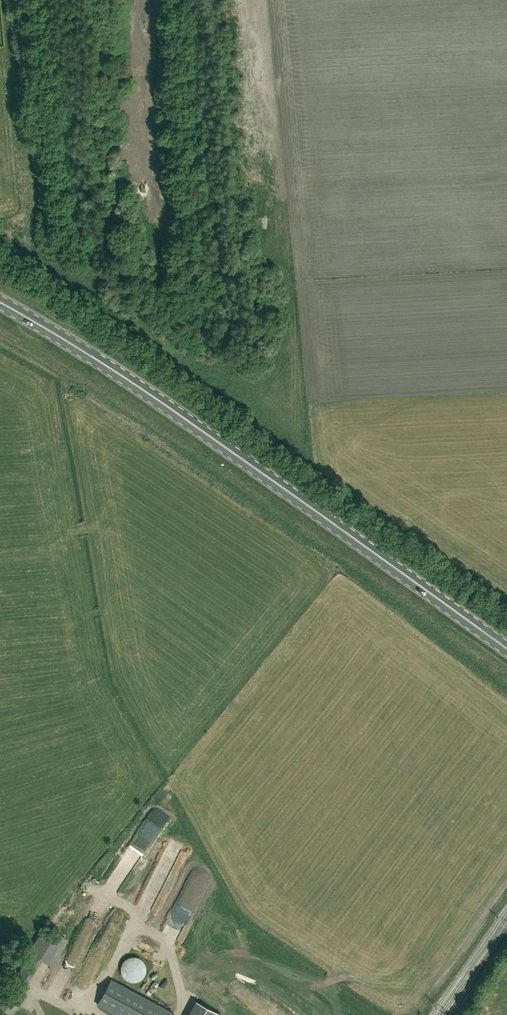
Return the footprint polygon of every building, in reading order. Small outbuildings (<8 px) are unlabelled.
[(0,1001),(0,1007),(12,1014),(26,993),(21,990),(41,959),(52,966),(67,944),(59,940),(57,943),(51,939),(41,933),(29,951),(31,952),(0,1001)] [(131,981),(135,981),(137,981),(140,980),(141,979),(143,977),(145,974),(146,972),(146,969),(146,967),(146,965),(144,962),(143,961),(141,959),(139,958),(136,957),(133,956),(131,956),(128,958),(125,960),(123,962),(122,964),(121,966),(121,971),(122,975),(124,977),(126,979),(128,980),(131,981)] [(174,1013),(111,979),(98,1005),(117,1014),(173,1014),(174,1013)] [(221,1014),(197,1001),(189,1014),(221,1014)]
